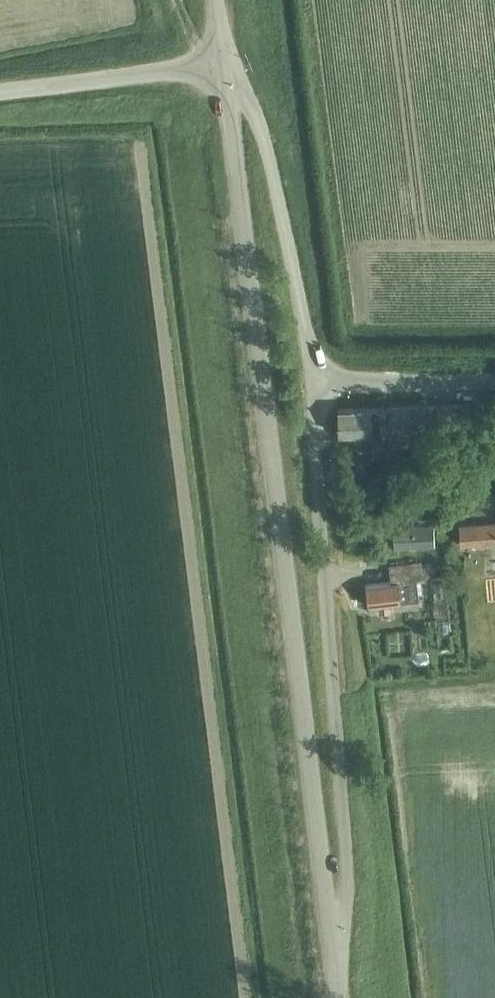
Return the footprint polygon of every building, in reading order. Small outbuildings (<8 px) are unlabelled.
[(391,441),(391,447),(409,446),(408,434),(473,431),(472,404),(437,405),(437,408),(427,408),(426,405),(390,407),(391,438),(391,441)] [(391,438),(390,407),(389,407),(389,408),(338,409),(339,434),(372,432),(373,456),(391,455),(391,447),(391,441),(391,438)] [(350,475),(365,474),(364,462),(349,463),(350,475)] [(464,544),(494,541),(494,520),(462,523),(464,544)] [(436,524),(395,525),(396,545),(436,544),(436,524)] [(393,581),(368,583),(370,604),(378,603),(379,611),(390,610),(389,602),(421,599),(419,579),(426,578),(424,562),(392,564),(393,581)]
